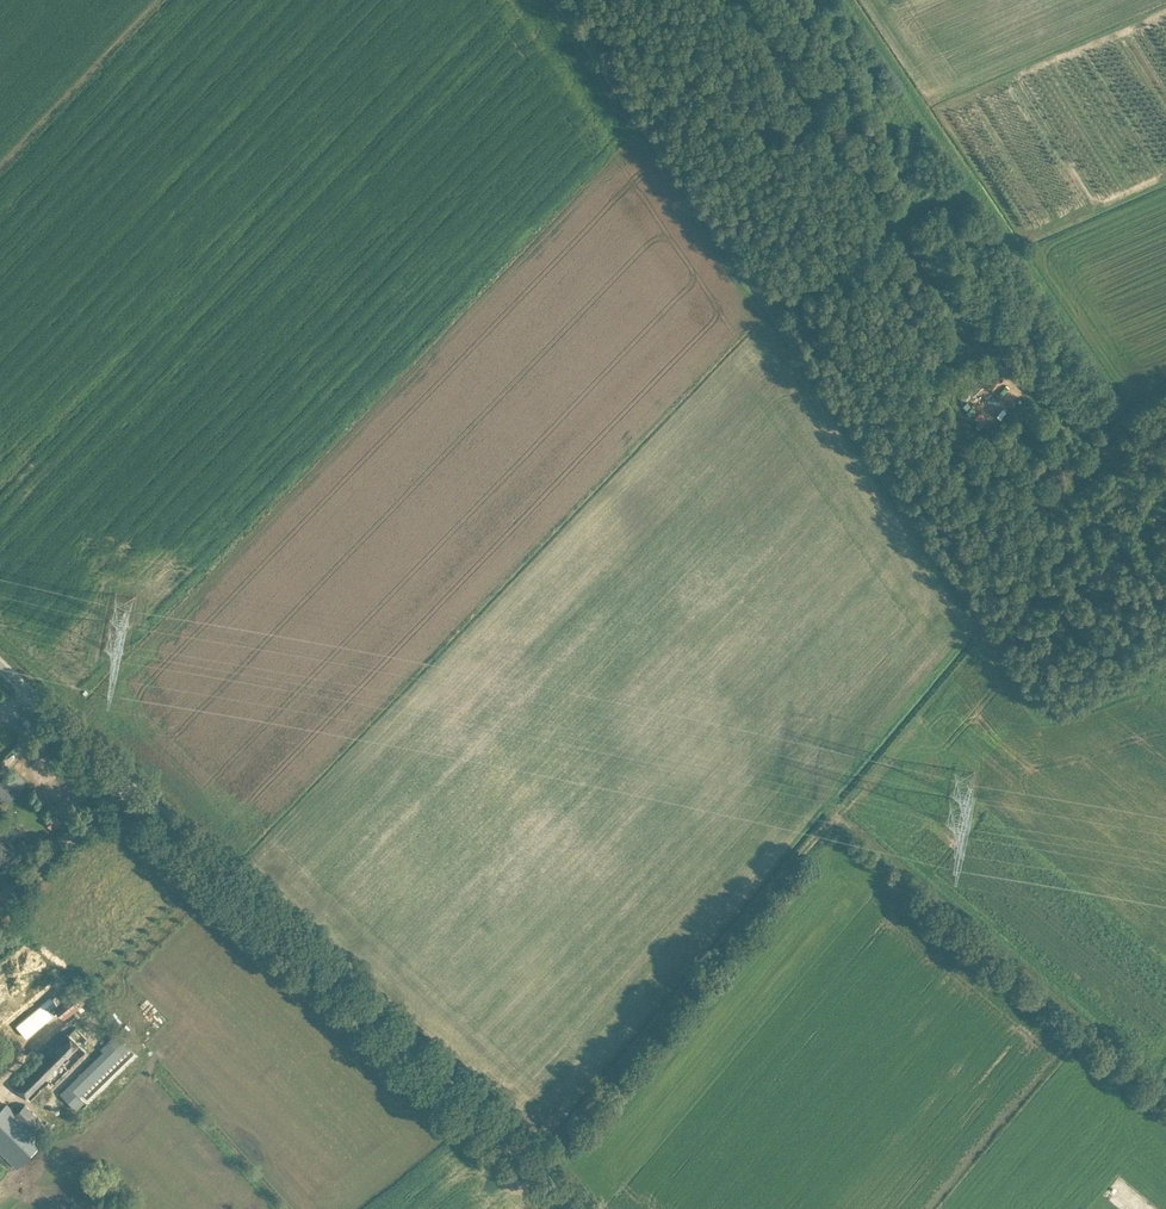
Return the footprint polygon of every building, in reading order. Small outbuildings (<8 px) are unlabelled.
[(9,802),(15,796),(15,795),(11,792),(0,783),(0,782),(0,794),(9,802)] [(2,850),(7,854),(9,852),(19,862),(32,849),(21,839),(15,845),(9,838),(13,834),(3,823),(0,826),(0,848),(2,850)] [(4,877),(19,862),(9,852),(7,854),(2,850),(0,848),(0,873),(4,877)] [(96,990),(95,988),(86,979),(48,1012),(57,1022),(57,1021),(58,1023),(64,1018),(65,1018),(92,996),(91,995),(96,990)] [(15,1086),(33,1104),(42,1095),(38,1092),(44,1085),(48,1088),(86,1049),(80,1043),(86,1037),(84,1035),(76,1027),(69,1034),(68,1032),(15,1086)] [(103,1051),(61,1093),(77,1109),(84,1101),(80,1096),(130,1046),(116,1033),(105,1044),(101,1048),(103,1051)] [(48,1124),(25,1102),(15,1112),(7,1104),(0,1111),(0,1147),(19,1165),(45,1139),(39,1133),(48,1124)]
